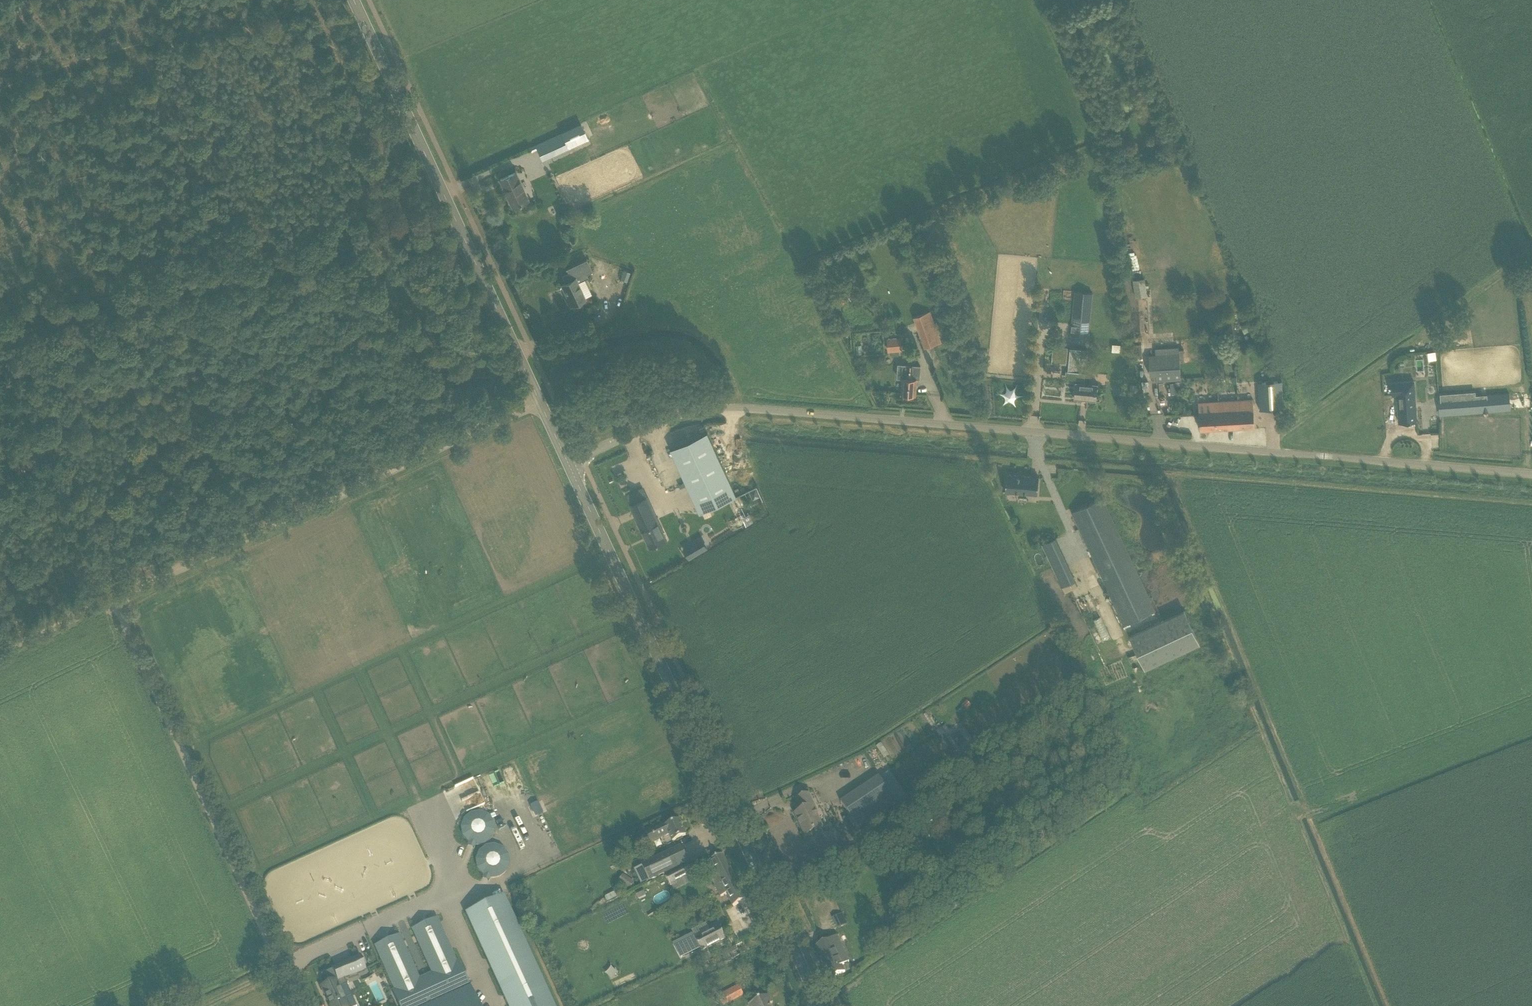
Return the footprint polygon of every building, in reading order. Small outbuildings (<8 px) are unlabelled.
[(561,133),(535,145),(537,149),(542,160),(570,147),(588,139),(581,125),(581,123),(561,132),(561,133)] [(500,179),(513,206),(527,199),(514,172),(500,179)] [(562,205),(556,207),(559,214),(565,211),(562,205)] [(566,298),(570,306),(585,299),(578,282),(589,277),(587,274),(593,271),(587,259),(566,269),(567,270),(567,269),(569,272),(562,275),(565,282),(562,284),(568,297),(566,298)] [(614,273),(616,267),(598,260),(596,267),(614,273)] [(623,270),(620,279),(627,281),(630,272),(623,270)] [(1133,280),(1136,298),(1148,296),(1145,278),(1133,280)] [(1070,340),(1088,342),(1092,293),(1075,291),(1070,340)] [(832,300),(836,308),(850,301),(846,292),(832,300)] [(914,317),(926,348),(941,343),(929,311),(914,317)] [(944,315),(937,317),(941,327),(948,325),(944,315)] [(887,339),(888,352),(902,350),(901,338),(887,339)] [(1067,371),(1076,372),(1074,398),(1096,400),(1098,384),(1084,382),(1086,365),(1078,364),(1079,357),(1086,357),(1087,349),(1070,347),(1069,349),(1067,349),(1068,347),(1053,346),(1051,363),(1066,364),(1066,362),(1068,362),(1067,371)] [(1179,353),(1155,355),(1156,375),(1157,380),(1181,379),(1179,353)] [(898,365),(897,378),(902,378),(901,394),(915,395),(917,374),(920,374),(920,366),(898,365)] [(1282,380),(1258,382),(1259,410),(1284,409),(1282,380)] [(1407,422),(1407,423),(1410,422),(1410,421),(1416,421),(1414,381),(1392,382),(1393,396),(1397,396),(1399,422),(1407,422)] [(1440,399),(1438,400),(1439,404),(1439,414),(1510,409),(1509,393),(1487,395),(1474,397),(1473,393),(1452,395),(1452,398),(1440,399)] [(1212,411),(1199,412),(1199,420),(1200,430),(1239,428),(1255,427),(1253,399),(1238,400),(1211,401),(1212,411)] [(671,449),(700,513),(737,496),(707,432),(671,449)] [(1005,492),(1037,494),(1039,477),(1006,474),(1005,492)] [(746,515),(765,508),(757,486),(738,493),(746,515)] [(626,495),(650,547),(666,540),(643,488),(626,495)] [(1072,512),(1124,625),(1156,611),(1103,498),(1072,512)] [(1063,592),(1077,586),(1056,537),(1042,542),(1063,592)] [(692,545),(683,550),(689,561),(698,555),(692,545)] [(1199,643),(1183,612),(1130,637),(1145,668),(1199,643)] [(927,713),(923,715),(931,727),(935,725),(927,713)] [(876,747),(885,759),(890,756),(881,743),(876,747)] [(472,777),(446,789),(451,799),(454,798),(457,803),(455,804),(459,813),(484,802),(472,777)] [(841,802),(858,828),(896,803),(879,777),(841,802)] [(795,814),(805,837),(814,832),(823,828),(816,812),(817,812),(809,794),(797,800),(802,811),(795,814)] [(543,813),(538,802),(530,806),(535,817),(543,813)] [(647,834),(651,843),(668,834),(672,842),(677,840),(686,835),(679,820),(666,826),(666,825),(647,834)] [(850,826),(843,833),(851,842),(858,836),(850,826)] [(488,872),(492,879),(507,870),(504,865),(510,862),(499,842),(472,857),(482,875),(488,872)] [(672,851),(642,864),(649,880),(679,866),(672,851)] [(727,893),(734,907),(748,900),(725,854),(711,860),(717,873),(710,877),(720,896),(727,893)] [(671,885),(692,874),(688,866),(666,876),(671,885)] [(897,871),(891,876),(896,884),(903,879),(897,871)] [(619,881),(630,889),(634,882),(623,875),(619,881)] [(608,900),(617,895),(615,892),(606,897),(608,900)] [(466,913),(508,1005),(555,1005),(504,896),(466,913)] [(377,945),(398,991),(393,993),(399,1005),(427,1005),(470,986),(459,963),(455,965),(434,919),(414,928),(435,974),(418,982),(397,936),(377,945)] [(700,948),(702,951),(726,938),(719,926),(696,939),(700,948)] [(693,933),(677,942),(684,956),(700,948),(696,939),(693,933)] [(816,946),(831,979),(844,972),(841,966),(850,962),(838,936),(816,946)] [(727,950),(731,959),(750,950),(745,941),(727,950)] [(344,1001),(345,1001),(339,988),(345,985),(343,979),(364,970),(358,957),(331,969),(332,970),(320,976),(324,986),(320,988),(328,1005),(346,1005),(344,1001)] [(718,995),(724,1005),(744,995),(738,985),(718,995)] [(470,986),(427,1005),(478,1005),(470,986)] [(770,1004),(773,1003),(769,995),(748,1005),(749,1005),(771,1005),(770,1004)]
